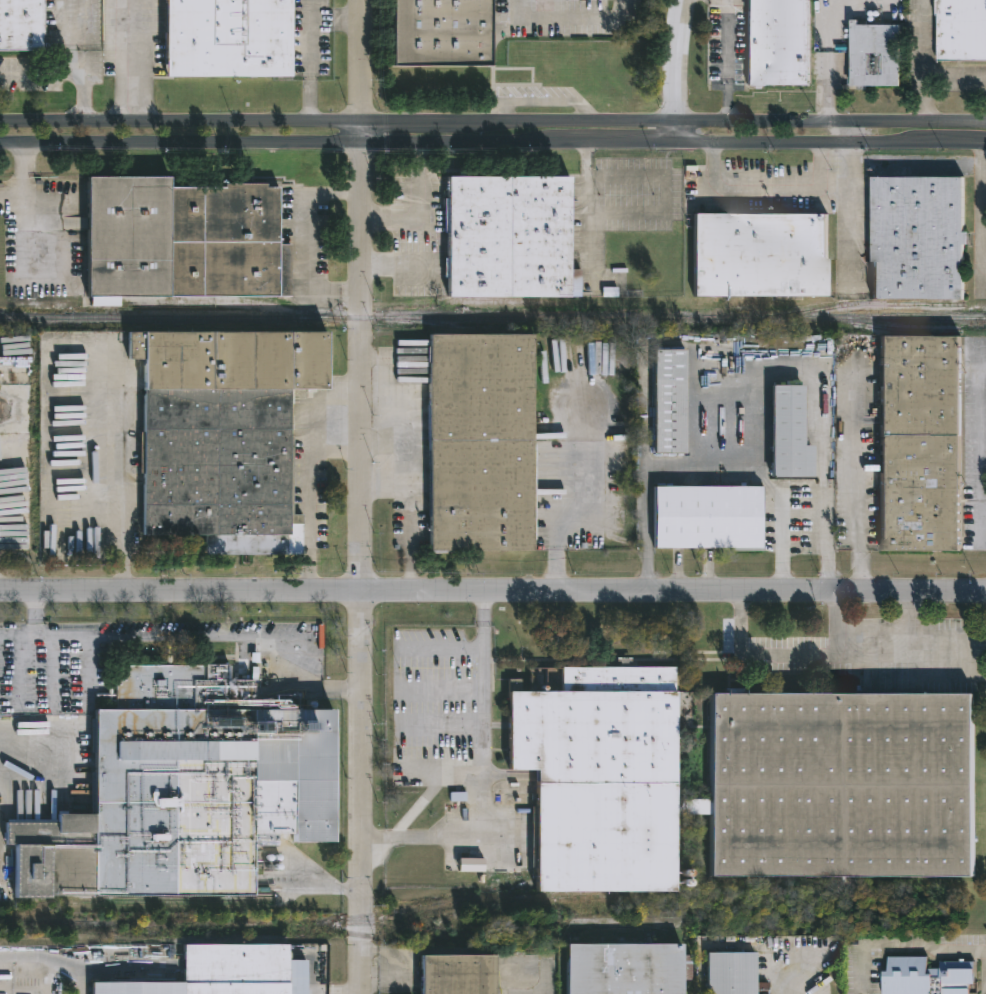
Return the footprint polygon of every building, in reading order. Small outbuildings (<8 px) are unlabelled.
[(46,54),(0,54),(0,0),(46,0),(46,54)] [(172,79),(171,0),(297,0),(297,79),(172,79)] [(399,68),(399,0),(497,0),(497,68),(399,68)] [(749,86),(749,0),(810,0),(810,86),(749,86)] [(937,15),(937,0),(939,0),(985,0),(985,61),(939,61),(939,15),(937,15)] [(859,20),(859,25),(901,25),(901,86),(852,86),(852,20),(859,20)] [(177,175),(177,187),(230,186),(230,182),(273,182),(273,186),(284,186),(285,243),(298,243),(298,295),(124,296),(124,305),(95,306),(94,175),(177,175)] [(578,177),(578,269),(586,269),(586,296),(456,297),(456,175),(578,175),(578,177)] [(963,298),(872,298),(871,177),(962,176),(963,298)] [(820,294),(688,294),(689,212),(821,212),(820,294)] [(337,331),(337,389),(296,389),(296,514),(306,514),(305,537),(238,537),(238,555),(211,555),(212,536),(154,536),(153,359),(135,358),(134,332),(337,331)] [(540,439),(540,444),(542,444),(542,540),(540,540),(540,551),(437,551),(437,334),(540,334),(540,439)] [(962,336),(962,550),(882,550),(882,453),(875,453),(875,441),(882,441),(882,334),(962,334),(962,336)] [(681,453),(650,453),(650,349),(681,349),(681,453)] [(29,550),(0,550),(0,384),(29,384),(29,550)] [(800,385),(800,445),(809,445),(809,477),(768,476),(768,385),(800,385)] [(674,547),(655,547),(655,485),(762,485),(762,548),(674,547)] [(628,661),(624,662),(624,667),(669,667),(669,692),(667,692),(667,799),(703,799),(703,693),(719,693),(719,689),(737,689),(737,693),(968,693),(969,876),(703,877),(703,814),(666,814),(666,891),(528,891),(527,770),(501,770),(500,691),(557,691),(557,667),(612,667),(612,661),(608,661),(608,658),(628,658),(628,661)] [(236,666),(235,669),(255,669),(255,667),(261,667),(260,680),(259,679),(259,698),(300,698),(300,711),(343,712),(343,845),(300,844),(300,836),(284,836),(284,848),(261,848),(261,898),(57,898),(57,901),(22,901),(23,847),(13,847),(14,824),(64,825),(64,816),(102,816),(101,711),(111,711),(111,698),(98,697),(98,693),(110,693),(110,678),(119,678),(119,666),(236,666)] [(458,871),(484,872),(484,858),(459,858),(458,871)] [(691,942),(691,993),(575,993),(575,942),(691,942)] [(307,961),(307,993),(91,993),(91,983),(183,983),(183,945),(287,945),(287,947),(287,961),(307,961)] [(503,953),(503,993),(429,993),(429,953),(503,953)] [(769,982),(769,993),(707,993),(707,953),(757,953),(757,982),(769,982)] [(968,987),(967,993),(938,993),(938,977),(928,977),(928,993),(878,993),(878,969),(883,969),(883,955),(923,955),(923,967),(936,967),(936,960),(956,960),(956,957),(961,957),(961,960),(971,960),(971,982),(975,982),(975,987),(968,987)]
